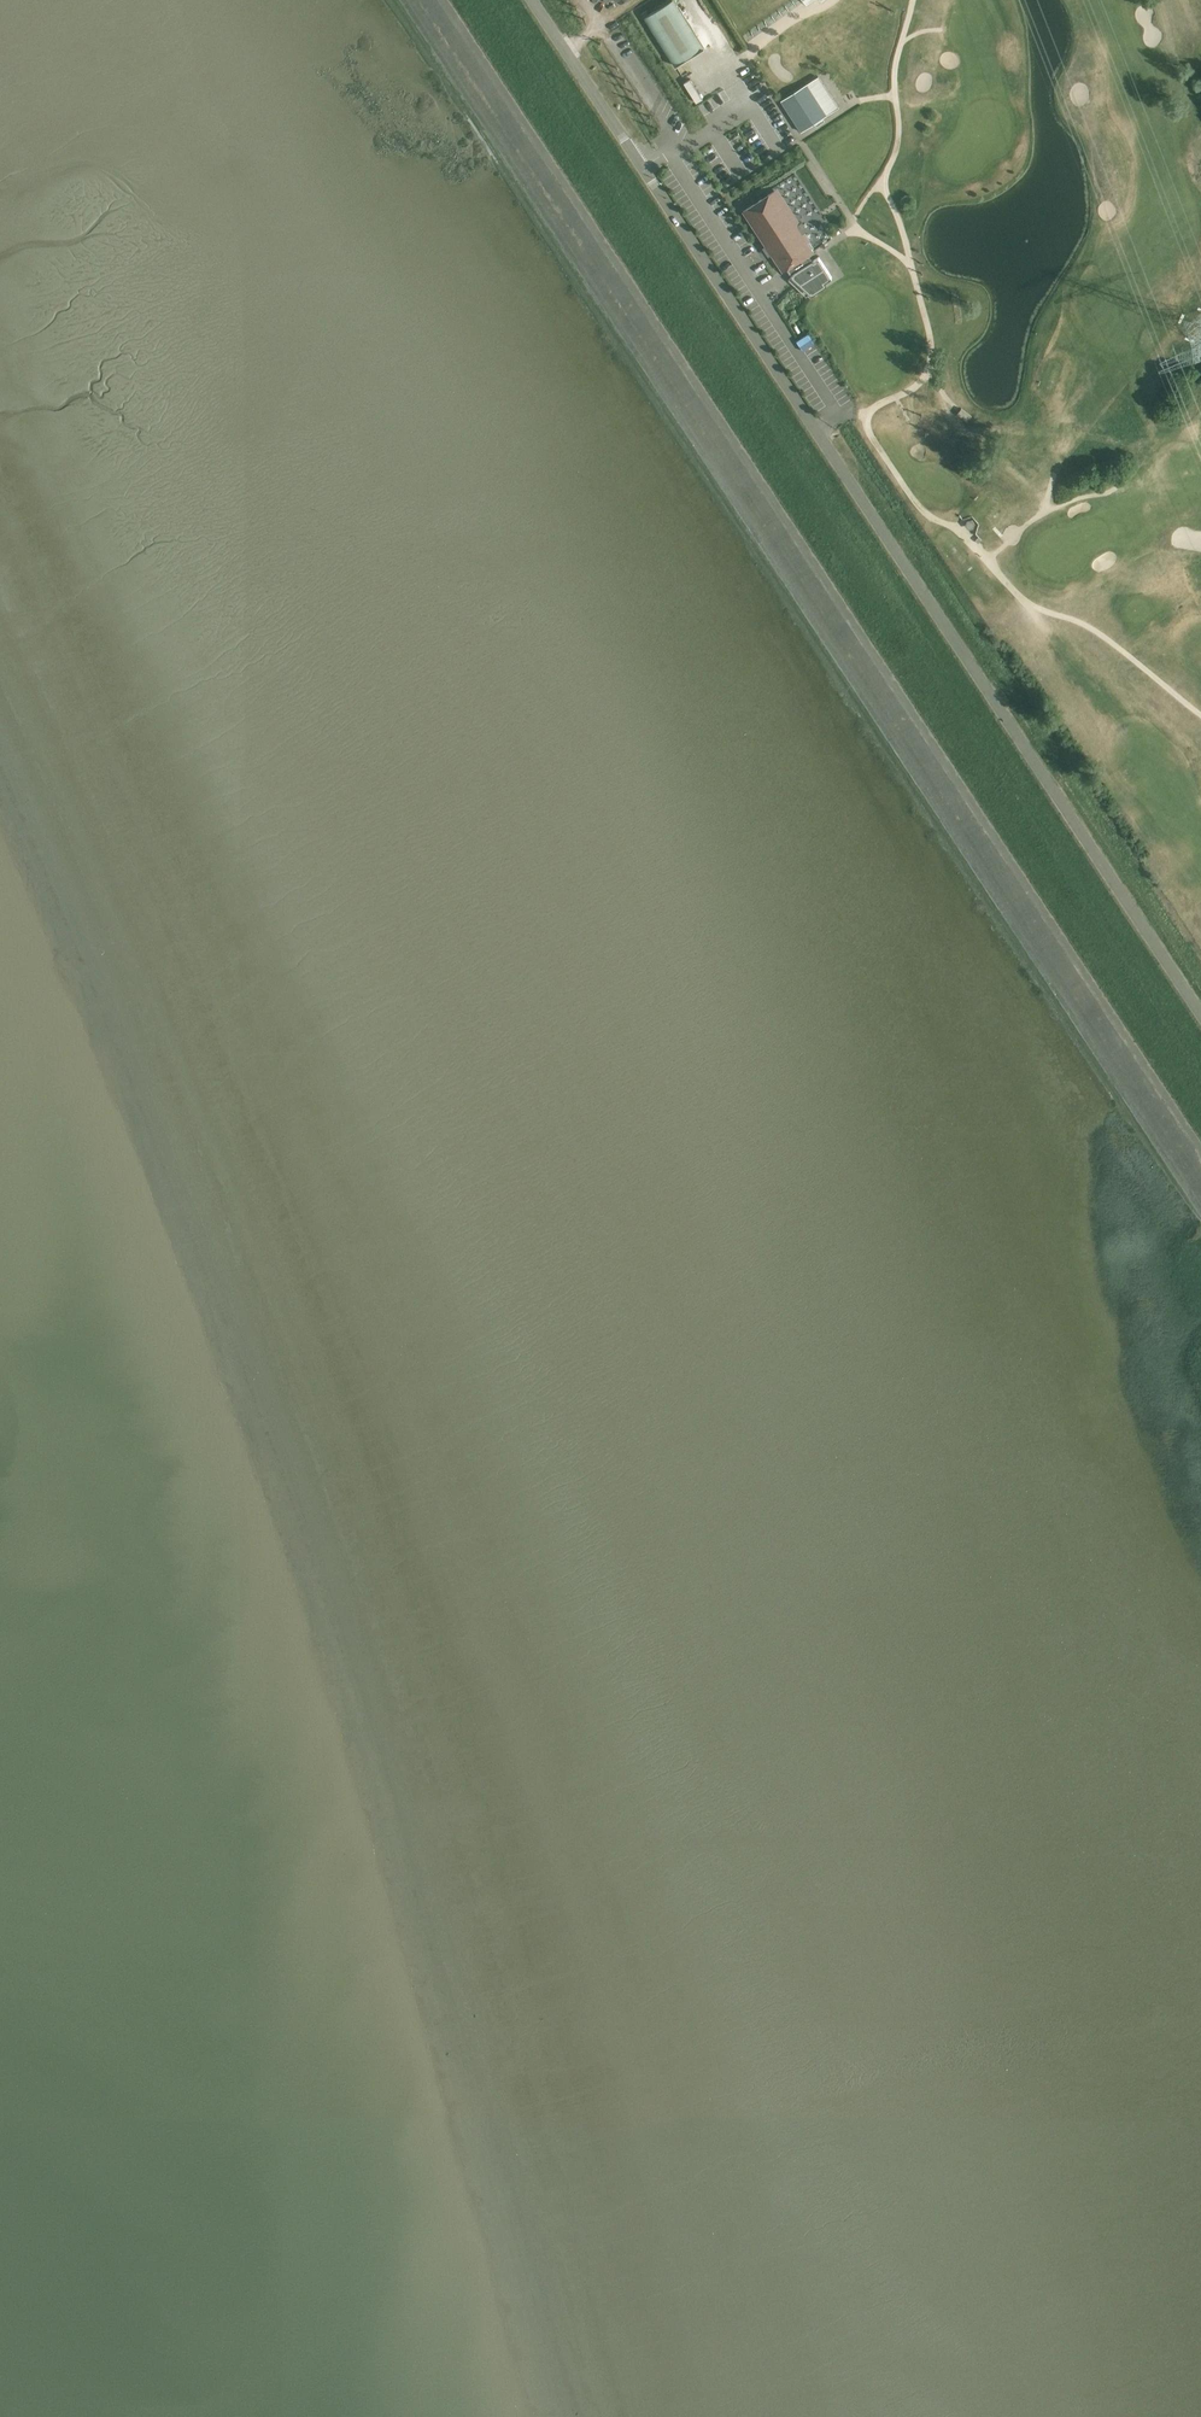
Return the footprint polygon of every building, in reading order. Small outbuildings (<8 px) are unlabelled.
[(675,66),(704,48),(674,0),(671,0),(645,17),(675,66)] [(697,100),(703,96),(690,76),(684,80),(697,100)] [(819,76),(781,100),(801,131),(838,107),(819,76)] [(798,289),(805,294),(811,290),(810,289),(818,283),(819,285),(832,277),(818,256),(813,260),(809,254),(813,251),(774,191),(743,211),(782,271),(802,258),(806,264),(796,271),(788,280),(798,289)] [(972,520),(967,521),(965,525),(969,529),(974,528),(975,523),(972,520)]
